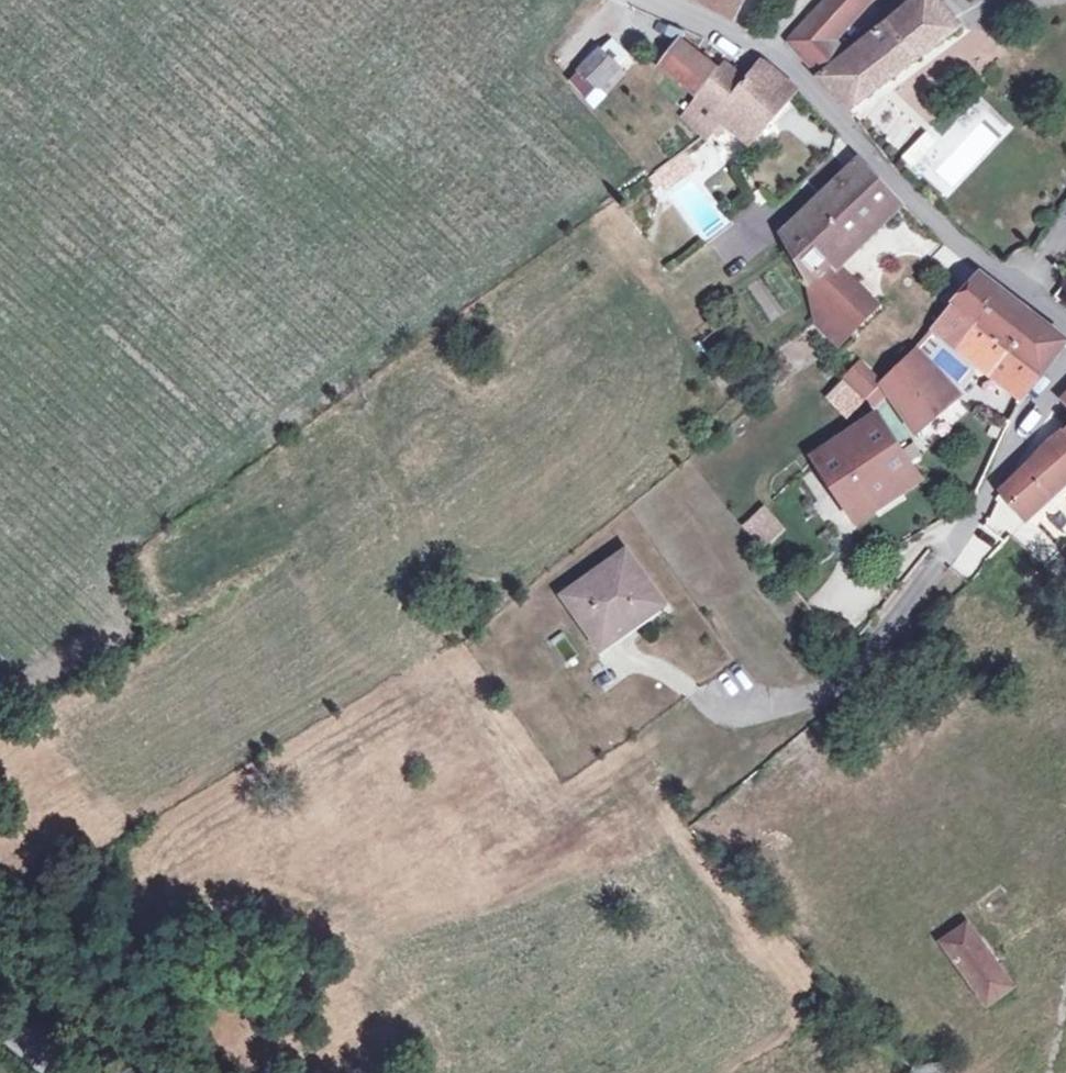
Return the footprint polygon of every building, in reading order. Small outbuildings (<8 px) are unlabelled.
[(551,0),(536,0),(518,27),(544,43),(566,10),(551,0)] [(726,15),(734,0),(695,0),(726,15)] [(799,58),(844,109),(957,29),(934,0),(911,0),(886,23),(872,34),(867,27),(856,35),(861,42),(846,54),(827,35),(860,0),(817,0),(811,6),(801,18),(820,35),(799,58)] [(820,35),(801,18),(781,39),(799,58),(820,35)] [(679,39),(658,65),(670,74),(692,92),(714,67),(695,51),(679,39)] [(644,40),(632,51),(643,63),(655,52),(644,40)] [(598,47),(576,70),(598,91),(619,68),(598,47)] [(721,62),(716,68),(680,110),(704,135),(719,116),(749,140),(768,118),(761,111),(792,88),(758,60),(742,80),(721,62)] [(576,70),(568,78),(561,85),(579,104),(580,102),(590,94),(597,101),(599,102),(625,73),(619,68),(598,91),(576,70)] [(655,80),(647,72),(638,81),(646,89),(655,80)] [(590,94),(580,102),(587,110),(597,101),(590,94)] [(897,148),(916,126),(888,102),(869,124),(897,148)] [(919,134),(897,157),(909,168),(931,144),(919,134)] [(681,152),(664,164),(674,178),(691,167),(681,152)] [(861,163),(854,162),(780,231),(786,243),(807,281),(817,319),(854,282),(831,260),(895,199),(861,163)] [(655,170),(653,171),(663,186),(674,178),(664,164),(655,170)] [(979,273),(951,305),(1039,373),(1065,340),(1024,311),(979,273)] [(864,293),(854,282),(817,319),(826,330),(864,293)] [(874,301),(864,293),(826,330),(833,338),(852,321),(874,301)] [(931,329),(938,334),(1021,396),(1039,373),(951,305),(931,329)] [(938,334),(931,329),(916,345),(923,351),(938,334)] [(911,350),(881,380),(915,432),(959,396),(911,350)] [(857,360),(841,377),(862,398),(879,381),(857,360)] [(877,414),(813,456),(848,509),(852,514),(918,475),(877,414)] [(1036,454),(999,490),(1025,521),(1065,481),(1065,429),(1036,454)] [(740,524),(761,550),(785,530),(764,504),(740,524)] [(1047,567),(1063,580),(1065,577),(1065,548),(1047,567)] [(564,594),(595,638),(635,611),(640,618),(662,603),(624,549),(564,594)] [(966,925),(941,943),(986,1005),(1011,987),(966,925)] [(911,1070),(911,1072),(947,1072),(945,1063),(945,1062),(911,1070)]
